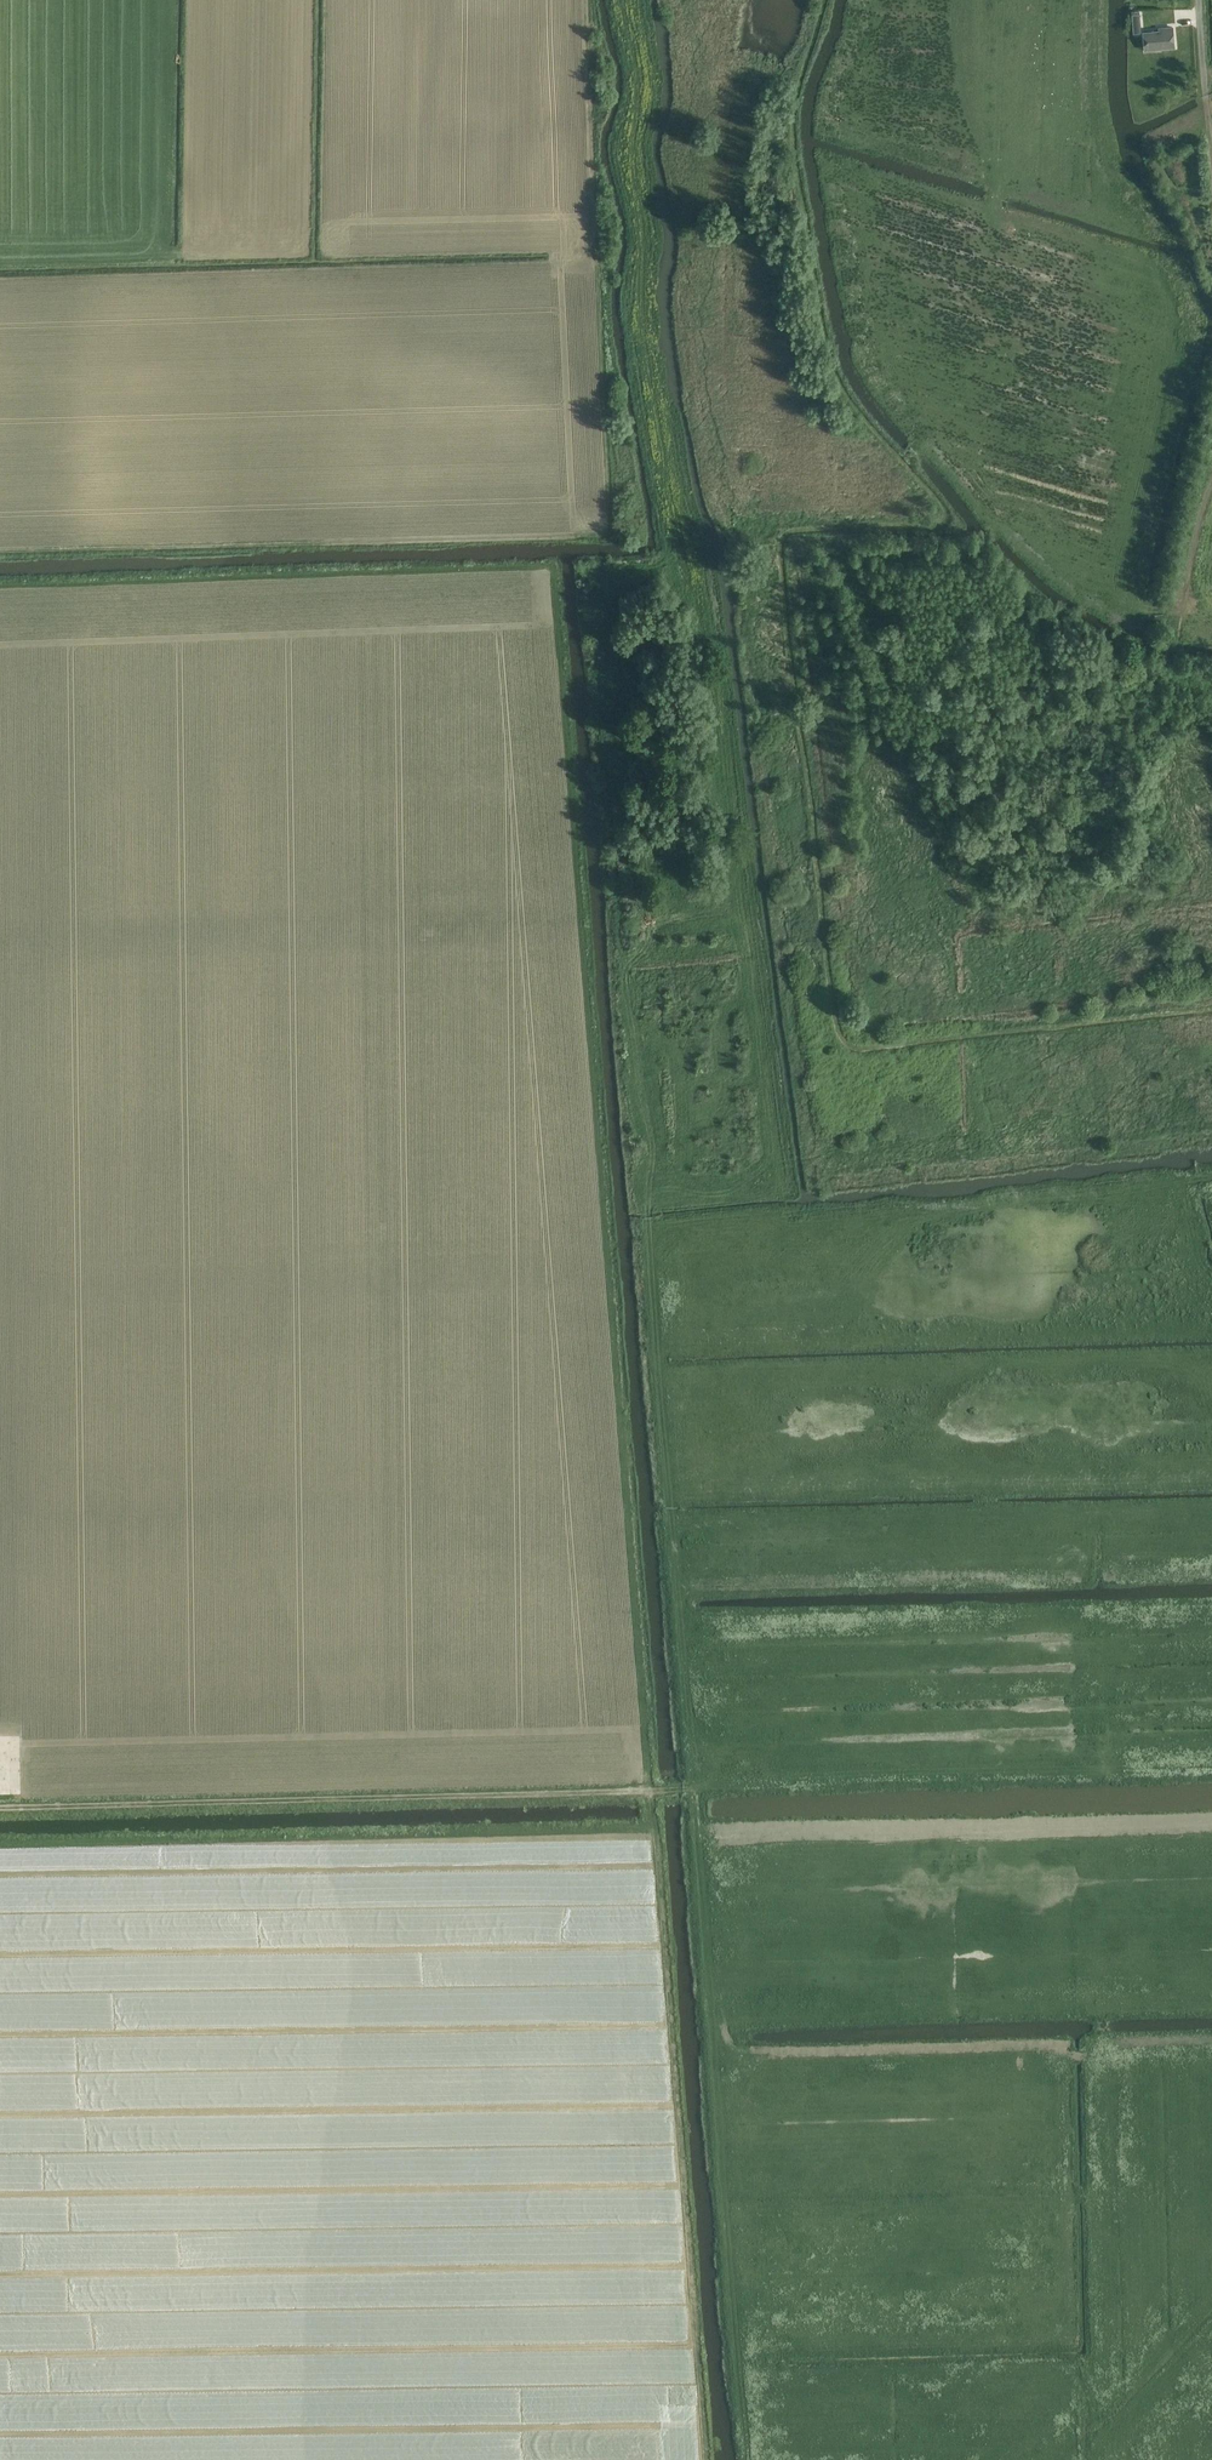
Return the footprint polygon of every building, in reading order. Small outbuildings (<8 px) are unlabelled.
[(1133,13),(1131,13),(1132,25),(1133,33),(1141,33),(1139,12),(1133,13)] [(1159,31),(1143,32),(1145,44),(1161,43),(1161,48),(1174,47),(1172,27),(1159,28),(1159,31)]
